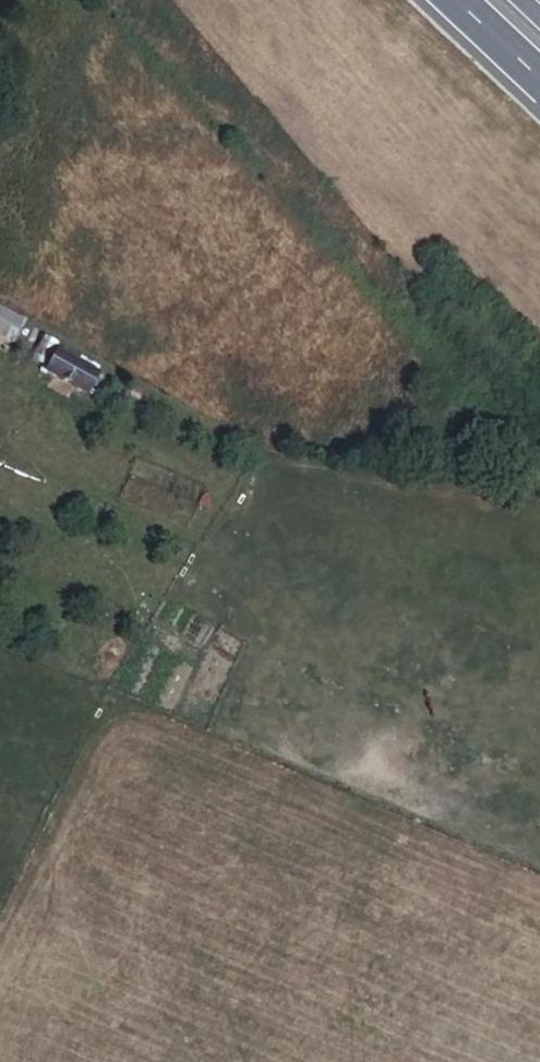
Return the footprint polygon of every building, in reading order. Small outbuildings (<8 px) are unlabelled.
[(0,313),(0,337),(14,344),(24,326),(0,313)] [(99,372),(57,350),(47,371),(88,393),(99,372)]
